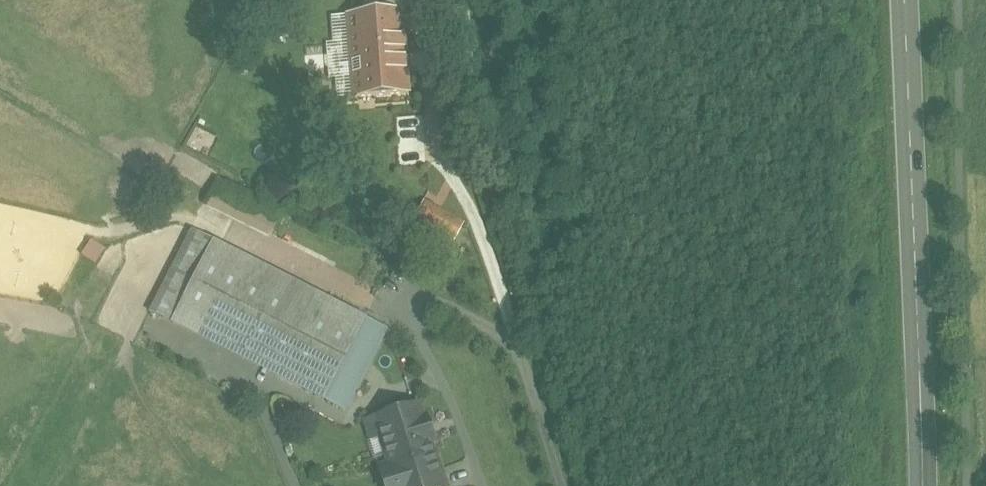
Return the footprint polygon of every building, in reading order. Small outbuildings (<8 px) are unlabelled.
[(403,8),(352,11),(357,86),(408,83),(403,8)] [(398,117),(400,162),(424,161),(422,116),(398,117)] [(281,214),(215,179),(201,205),(267,239),(281,214)] [(465,222),(425,200),(416,217),(456,240),(465,222)] [(387,330),(194,232),(153,311),(346,409),(387,330)] [(95,264),(103,249),(88,242),(81,257),(95,264)] [(377,419),(391,465),(381,468),(387,485),(444,485),(431,442),(434,441),(427,418),(423,419),(419,406),(377,419)]
